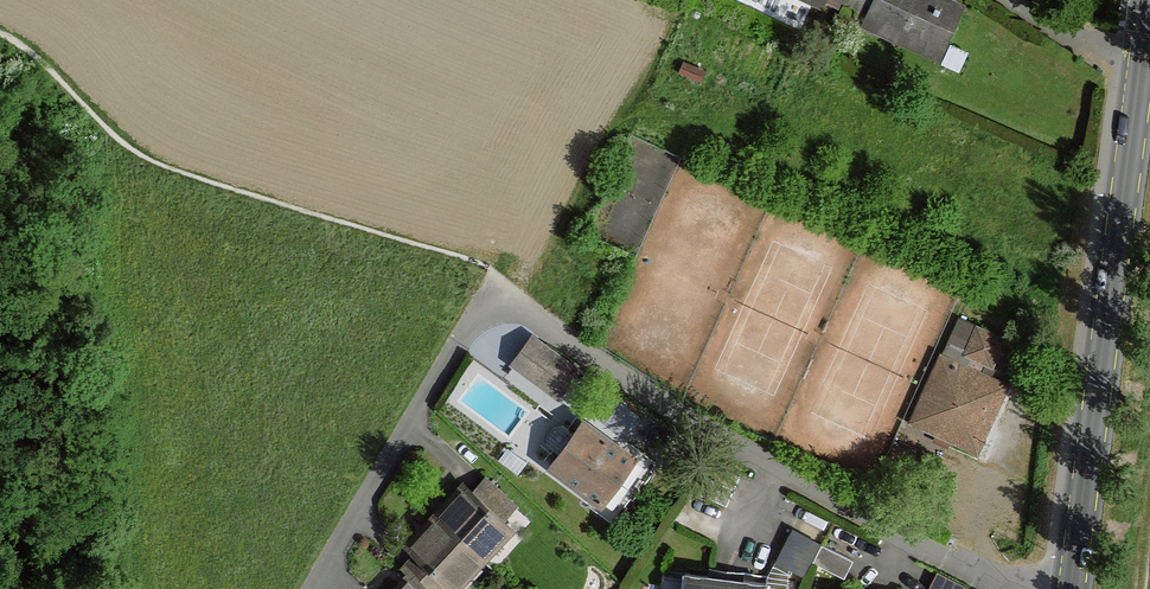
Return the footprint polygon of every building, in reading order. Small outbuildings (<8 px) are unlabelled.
[(876,0),(850,0),(849,3),(870,12),(876,0)] [(870,12),(865,24),(899,39),(905,28),(944,46),(961,8),(944,0),(876,0),(870,12)] [(977,326),(964,354),(993,367),(1006,339),(977,326)] [(534,339),(514,363),(558,396),(577,369),(534,339)] [(949,441),(978,454),(1009,384),(940,353),(916,406),(944,420),(943,423),(954,429),(949,441)] [(944,420),(916,406),(908,422),(949,441),(954,429),(943,423),(944,420)] [(560,453),(551,466),(602,504),(635,458),(584,422),(575,434),(560,453)] [(548,445),(560,453),(575,434),(562,425),(554,427),(548,436),(548,445)] [(486,480),(473,493),(501,519),(514,506),(486,480)] [(501,519),(473,493),(466,487),(439,518),(482,558),(510,528),(501,519)] [(482,558),(439,518),(410,548),(417,555),(444,581),(453,588),(482,558)] [(813,562),(821,545),(792,529),(775,561),(789,568),(804,576),(813,562)] [(853,560),(821,545),(813,562),(845,578),(853,560)] [(417,555),(404,568),(413,576),(428,588),(437,588),(444,581),(417,555)] [(775,561),(768,575),(768,583),(767,588),(786,588),(789,568),(775,561)] [(938,572),(930,588),(968,588),(969,587),(938,572)] [(726,578),(711,576),(685,573),(684,581),(683,588),(725,588),(726,578)] [(413,576),(401,588),(428,588),(413,576)] [(768,583),(726,578),(725,588),(767,588),(768,583)] [(684,581),(674,580),(663,588),(683,588),(684,581)]
